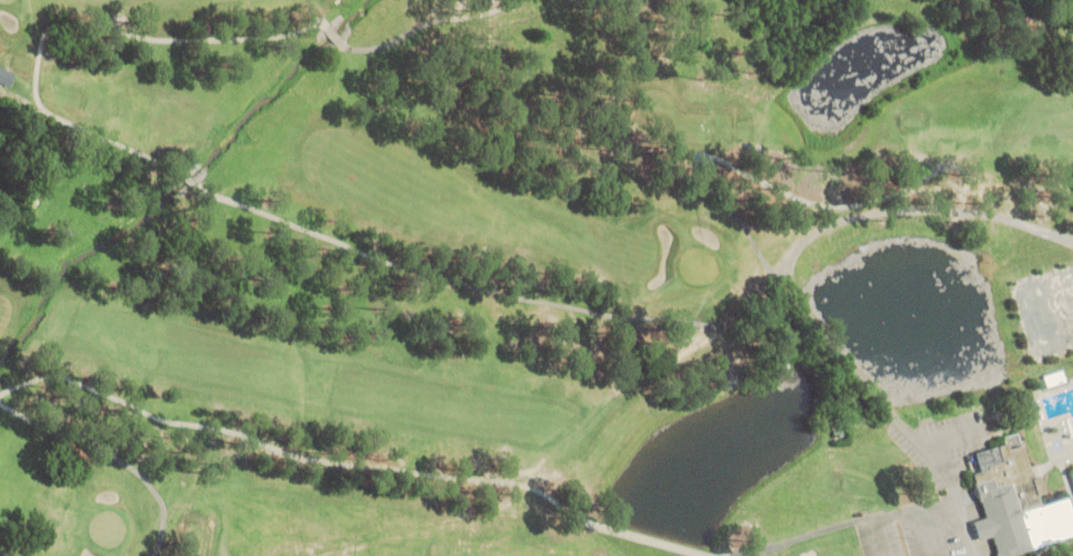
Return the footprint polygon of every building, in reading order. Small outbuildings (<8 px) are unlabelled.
[(1047,388),(1067,381),(1063,370),(1043,377),(1047,388)] [(1067,497),(1072,516),(1072,536),(1017,554),(1017,555),(996,555),(996,554),(997,553),(991,536),(978,541),(972,522),(986,517),(980,501),(979,501),(974,483),(976,483),(972,473),(967,455),(1006,443),(1008,449),(1023,444),(1033,478),(1040,475),(1046,493),(1039,495),(1042,505),(1067,497)]
